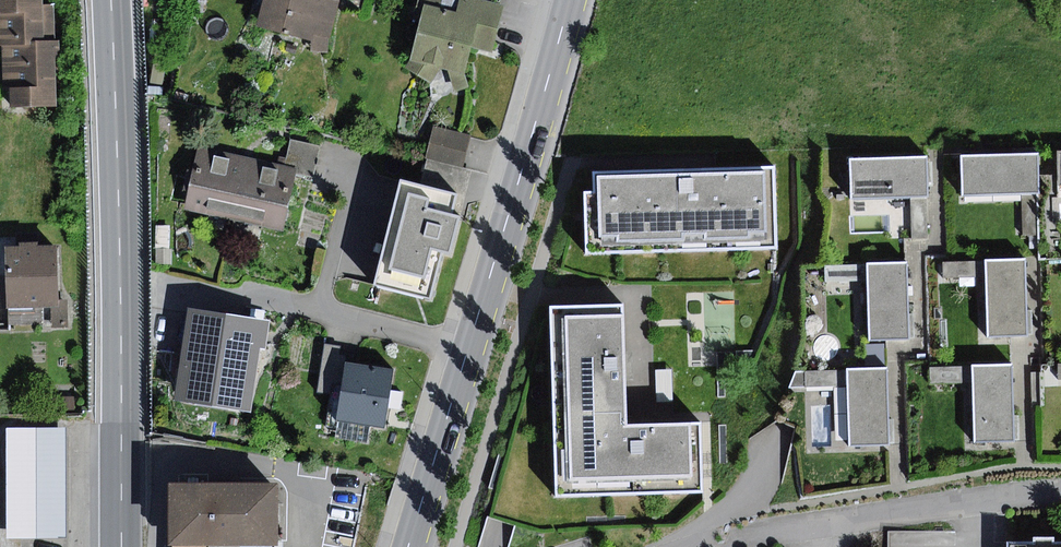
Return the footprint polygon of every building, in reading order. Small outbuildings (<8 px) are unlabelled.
[(2,45),(3,88),(13,108),(60,106),(58,60),(65,60),(64,37),(48,38),(48,27),(59,26),(58,1),(47,2),(47,0),(0,0),(0,45),(2,45)] [(257,26),(312,41),(311,51),(328,53),(341,1),(337,0),(263,0),(257,26)] [(425,8),(412,60),(407,68),(431,84),(441,68),(447,70),(464,74),(471,46),(491,51),(502,7),(475,0),(462,0),(458,16),(425,8)] [(155,54),(150,82),(163,84),(168,56),(155,54)] [(464,74),(447,70),(455,91),(470,88),(464,74)] [(470,137),(434,127),(426,155),(462,165),(470,137)] [(320,146),(290,139),(285,166),(298,169),(315,172),(320,146)] [(247,158),(198,147),(185,209),(234,219),(247,158)] [(1039,153),(962,156),(963,195),(1030,193),(1040,193),(1039,153)] [(928,156),(850,159),(851,198),(929,196),(928,173),(928,156)] [(285,166),(247,158),(234,219),(284,230),(298,169),(285,166)] [(595,193),(585,193),(587,253),(778,247),(776,165),(685,168),(594,171),(595,193)] [(458,195),(401,180),(375,284),(430,298),(442,252),(451,254),(460,218),(453,216),(458,195)] [(156,226),(157,249),(170,249),(170,225),(156,226)] [(20,247),(5,248),(7,310),(52,308),(61,308),(58,246),(38,247),(38,241),(20,242),(20,247)] [(170,249),(157,249),(157,265),(173,265),(173,249),(170,249)] [(1026,258),(985,260),(986,277),(988,338),(1029,336),(1029,324),(1026,258)] [(986,277),(985,260),(943,260),(943,278),(986,277)] [(908,261),(867,263),(867,281),(869,340),(911,338),(910,325),(908,261)] [(867,281),(867,263),(824,264),(825,282),(867,281)] [(554,429),(629,427),(627,363),(625,305),(550,307),(554,429)] [(61,308),(52,308),(52,328),(69,327),(68,308),(61,308)] [(270,321),(189,309),(174,400),(250,412),(260,350),(265,350),(270,321)] [(342,384),(345,363),(346,355),(340,354),(342,345),(325,342),(318,391),(330,393),(331,382),(342,384)] [(884,345),(865,345),(866,365),(885,364),(884,345)] [(393,369),(345,363),(342,384),(337,421),(370,426),(385,428),(389,400),(393,369)] [(1014,364),(973,365),(973,384),(975,443),(1016,442),(1016,428),(1014,364)] [(973,384),(973,365),(930,366),(931,385),(973,384)] [(888,368),(848,370),(848,385),(851,446),(891,444),(891,432),(888,368)] [(672,369),(656,370),(658,402),(674,401),(672,369)] [(848,385),(848,370),(805,371),(806,387),(848,385)] [(1045,373),(1031,373),(1031,407),(1045,406),(1045,373)] [(370,426),(337,421),(335,437),(368,441),(370,426)] [(629,427),(554,429),(556,497),(702,492),(700,425),(637,427),(629,427)] [(66,428),(6,428),(7,538),(59,538),(59,536),(67,536),(66,428)] [(280,482),(172,484),(173,544),(178,544),(281,542),(280,482)] [(1009,546),(1060,546),(1060,543),(1058,543),(1058,538),(1034,538),(1034,543),(1009,543),(1009,546)]
